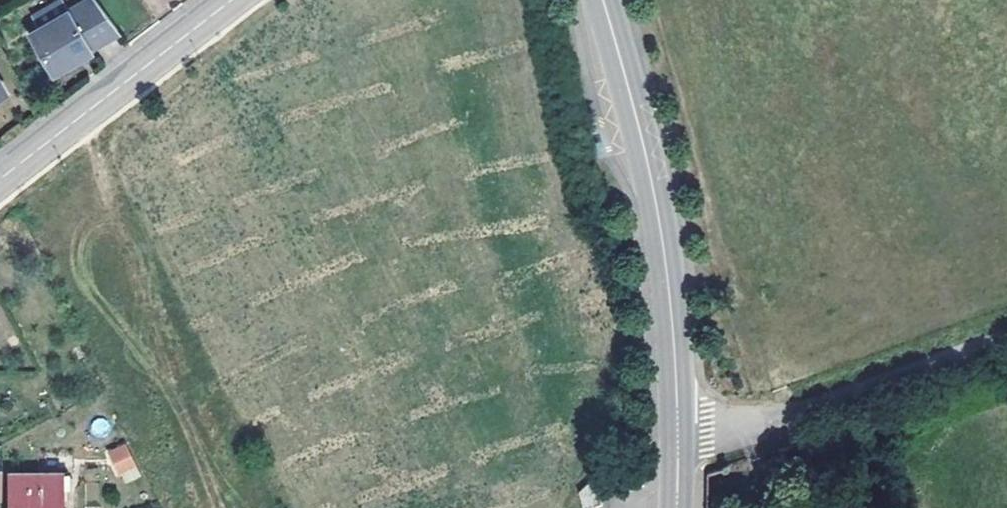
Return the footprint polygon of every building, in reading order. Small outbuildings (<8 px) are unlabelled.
[(94,0),(86,0),(28,33),(51,73),(90,50),(88,46),(117,30),(94,0)] [(38,25),(66,9),(61,0),(33,16),(38,25)] [(133,463),(125,446),(109,454),(117,471),(133,463)] [(6,474),(7,507),(61,507),(60,475),(6,474)] [(595,477),(579,492),(584,507),(589,507),(603,504),(595,477)]
